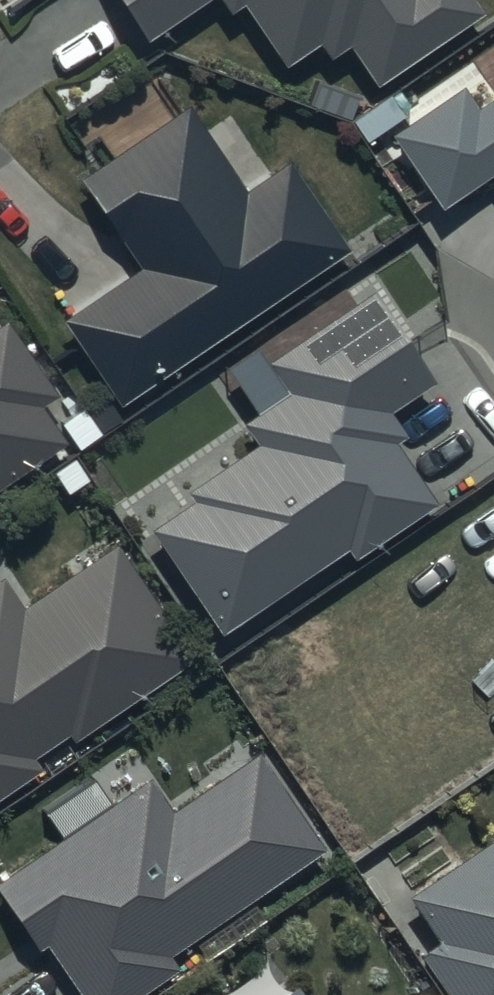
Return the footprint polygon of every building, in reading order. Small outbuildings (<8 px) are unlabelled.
[(149,42),(209,0),(120,0),(149,42)] [(232,14),(247,4),(289,66),(320,45),(334,65),(351,53),(377,90),(487,15),(476,0),(223,0),(232,14)] [(400,139),(447,209),(493,177),(493,103),(479,113),(466,95),(400,139)] [(193,108),(83,181),(145,273),(70,322),(124,403),(351,252),(291,162),(248,191),(193,108)] [(378,289),(267,363),(288,394),(244,424),(259,446),(192,491),(200,503),(156,533),(223,633),(351,547),(359,558),(440,504),(402,447),(412,440),(395,414),(442,383),(378,289)] [(73,443),(50,408),(64,398),(11,320),(0,328),(0,492),(73,443)] [(4,580),(0,583),(0,801),(43,771),(36,761),(70,737),(78,749),(199,666),(119,549),(26,613),(4,580)] [(264,752),(176,813),(153,780),(0,886),(0,892),(41,951),(48,946),(82,994),(144,994),(180,970),(173,959),(331,850),(264,752)] [(409,901),(440,946),(423,958),(448,994),(493,994),(493,843),(409,901)]
